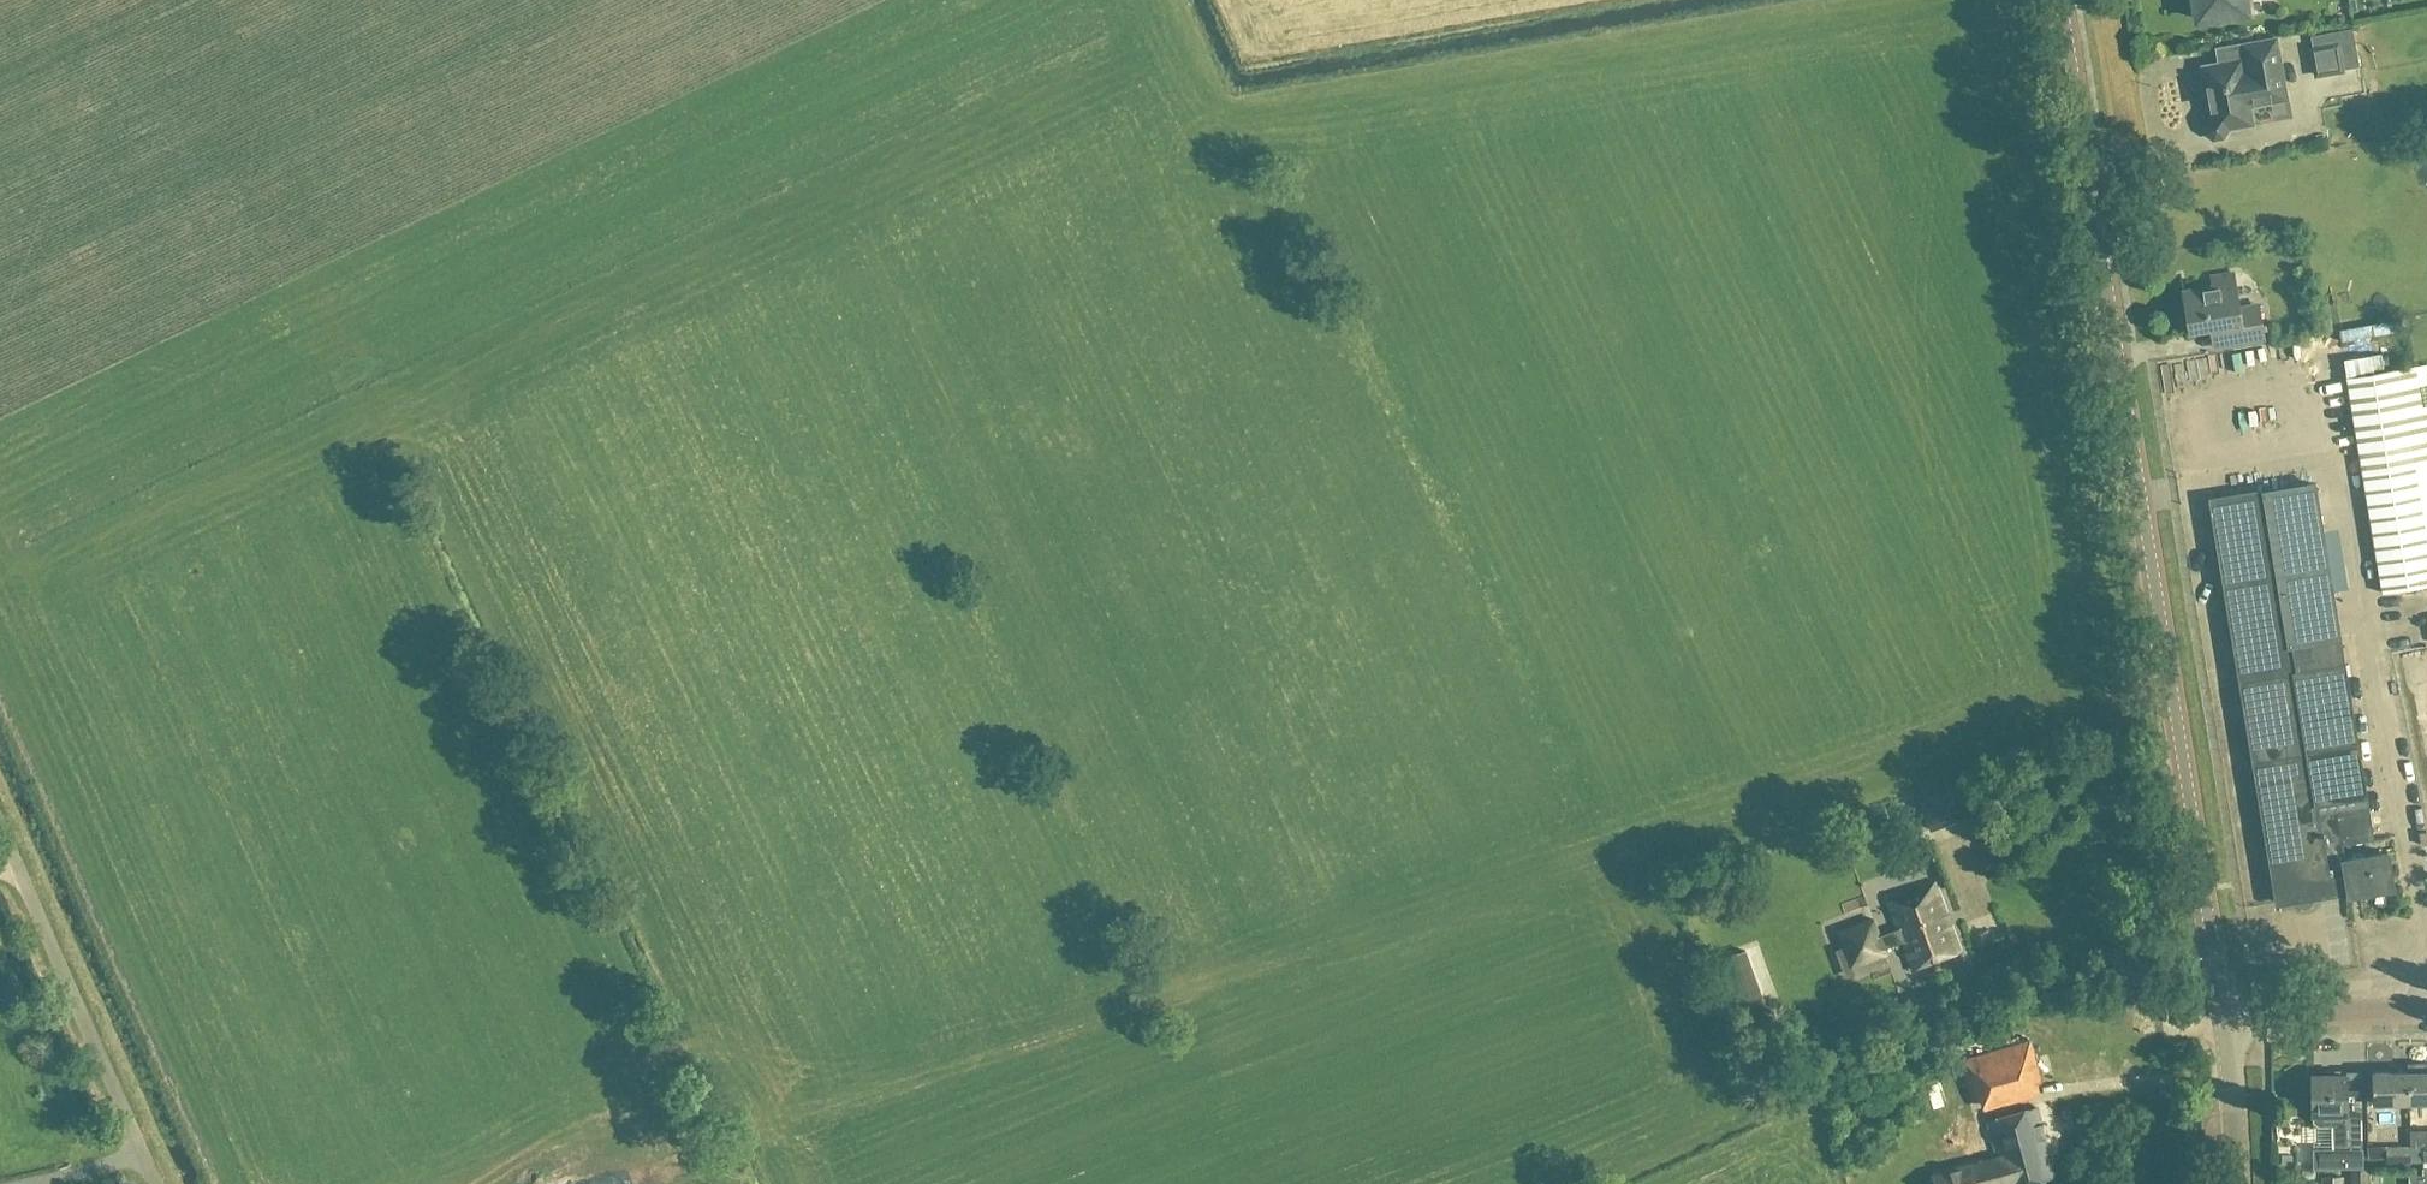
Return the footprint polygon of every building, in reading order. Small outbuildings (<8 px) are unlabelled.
[(2193,26),(2251,17),(2248,0),(2190,0),(2193,26)] [(2260,9),(2278,8),(2278,0),(2259,0),(2260,9)] [(2352,29),(2310,37),(2317,77),(2344,73),(2344,70),(2359,67),(2352,29)] [(2210,120),(2207,125),(2208,133),(2214,136),(2221,135),(2225,130),(2224,125),(2247,121),(2244,102),(2281,96),(2272,43),(2246,47),(2249,63),(2207,70),(2215,119),(2210,120)] [(2213,286),(2184,291),(2191,331),(2212,328),(2216,347),(2263,339),(2257,305),(2238,308),(2232,273),(2212,277),(2213,286)] [(2351,341),(2395,339),(2394,321),(2350,323),(2351,341)] [(2345,378),(2381,593),(2426,586),(2426,365),(2345,378)] [(2242,679),(2344,662),(2315,483),(2212,499),(2242,679)] [(2331,523),(2333,581),(2351,580),(2348,522),(2331,523)] [(2426,655),(2426,637),(2414,641),(2419,658),(2426,655)] [(2344,662),(2242,679),(2278,902),(2346,891),(2347,897),(2394,889),(2388,852),(2344,859),(2342,846),(2369,841),(2369,840),(2373,839),(2344,662)] [(1887,899),(1898,929),(1880,935),(1874,919),(1839,931),(1852,966),(1886,954),(1884,948),(1902,942),(1912,970),(1961,952),(1936,882),(1887,899)] [(1766,1005),(1745,951),(1715,962),(1735,1016),(1766,1005)] [(2041,1083),(2030,1040),(1962,1060),(1973,1103),(1979,1102),(1982,1111),(2041,1094),(2039,1084),(2041,1083)] [(2409,1072),(2409,1103),(2426,1103),(2426,1071),(2409,1072)] [(2409,1103),(2409,1072),(2372,1072),(2373,1104),(2409,1103)] [(2347,1073),(2313,1073),(2313,1117),(2313,1119),(2314,1123),(2319,1127),(2332,1126),(2332,1148),(2313,1148),(2313,1168),(2314,1168),(2364,1168),(2363,1110),(2348,1110),(2347,1073)] [(1998,1157),(1941,1172),(1944,1183),(2030,1183),(2056,1177),(2038,1108),(1989,1121),(1998,1157)] [(2283,1138),(2285,1160),(2305,1158),(2303,1136),(2283,1138)] [(2386,1164),(2412,1164),(2412,1145),(2386,1146),(2386,1164)] [(2353,1183),(2369,1183),(2369,1169),(2352,1169),(2353,1183)] [(2409,1183),(2426,1183),(2426,1169),(2424,1169),(2424,1175),(2409,1175),(2409,1183)]
